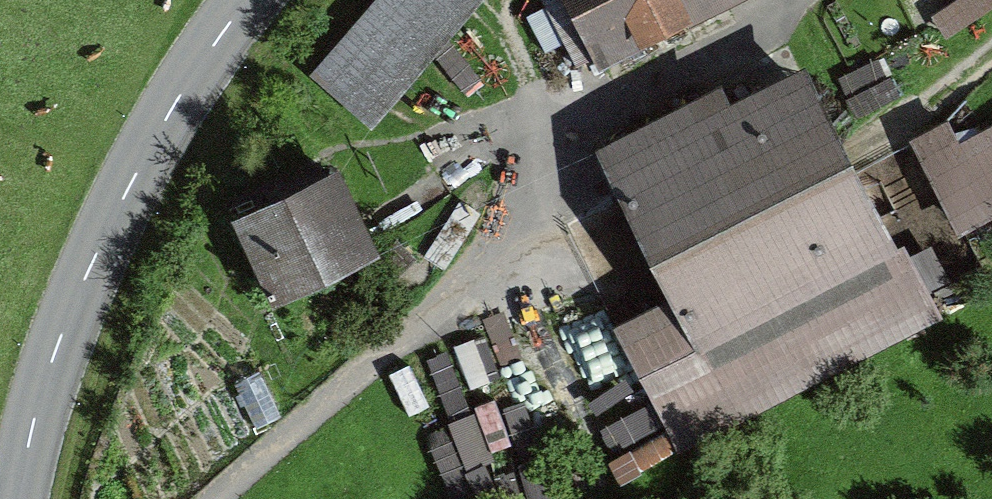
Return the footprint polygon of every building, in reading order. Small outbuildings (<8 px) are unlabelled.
[(314,64),(371,115),(474,0),(371,0),(314,64)] [(705,0),(567,0),(595,55),(705,0)] [(991,8),(991,0),(953,0),(936,11),(952,35),(991,8)] [(674,450),(947,303),(806,42),(728,84),(719,68),(599,132),(630,188),(583,214),(625,292),(597,307),(674,450)] [(963,136),(950,108),(908,129),(956,225),(991,207),(991,122),(963,136)] [(338,155),(228,211),(271,294),(381,238),(338,155)] [(466,373),(529,350),(517,319),(455,342),(466,373)] [(450,343),(397,362),(416,414),(469,394),(450,343)] [(542,343),(493,362),(512,410),(561,390),(542,343)] [(463,498),(481,498),(487,496),(458,436),(437,446),(463,498)]
